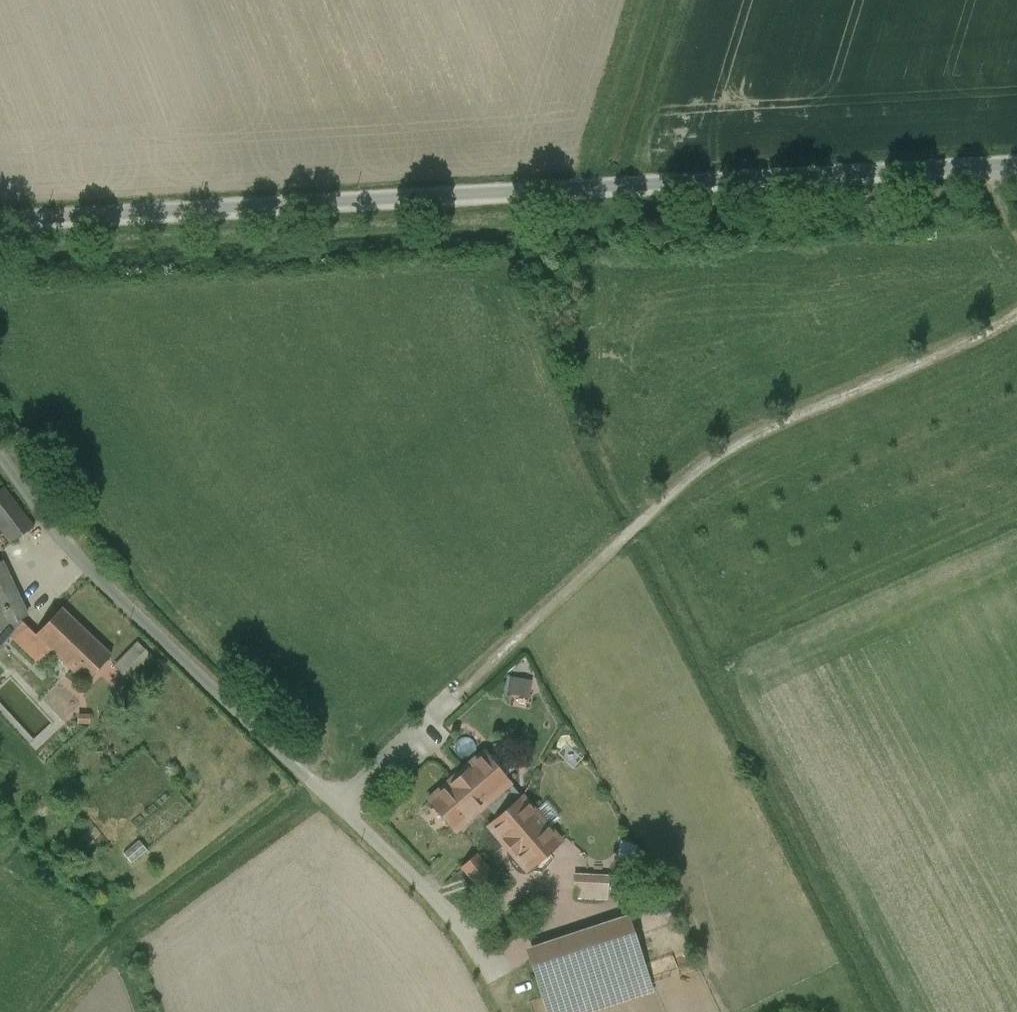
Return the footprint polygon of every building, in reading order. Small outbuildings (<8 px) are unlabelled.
[(0,488),(0,528),(0,529),(10,541),(4,546),(5,547),(33,526),(3,486),(0,488)] [(8,579),(0,562),(0,582),(8,579)] [(0,582),(0,629),(20,619),(26,616),(9,578),(8,579),(0,582)] [(111,654),(61,607),(36,634),(35,635),(50,649),(85,682),(111,654)] [(20,619),(0,629),(0,647),(10,635),(38,662),(50,649),(35,635),(36,634),(20,619)] [(138,642),(121,660),(135,673),(152,656),(138,642)] [(502,690),(526,696),(530,679),(506,673),(502,690)] [(565,839),(483,750),(427,801),(456,832),(486,804),(497,816),(485,826),(528,873),(565,839)] [(477,853),(460,866),(480,889),(496,875),(477,853)] [(573,881),(572,898),(608,900),(609,883),(573,881)] [(526,948),(547,1011),(594,1011),(653,993),(627,915),(526,948)]
